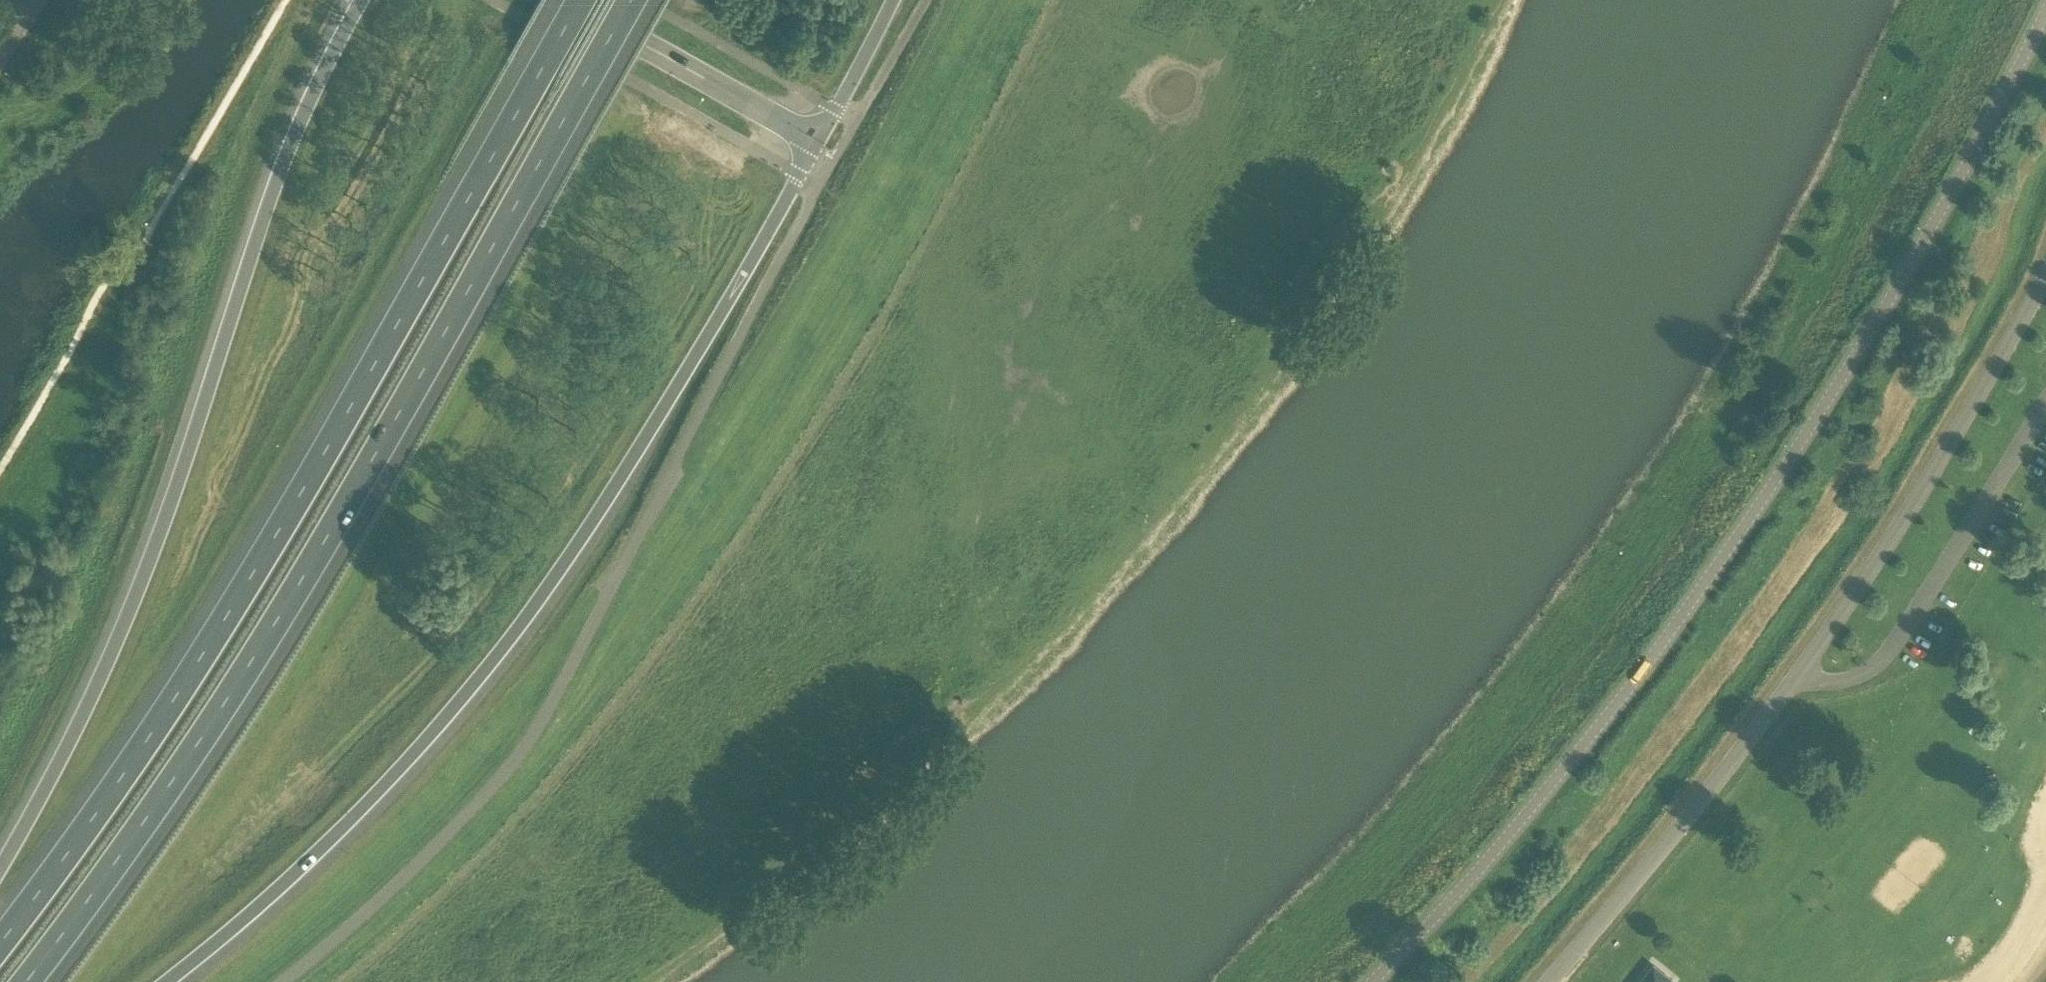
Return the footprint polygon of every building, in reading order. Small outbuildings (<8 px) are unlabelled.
[(1654,965),(1641,981),(1670,981),(1672,980),(1654,965)]
